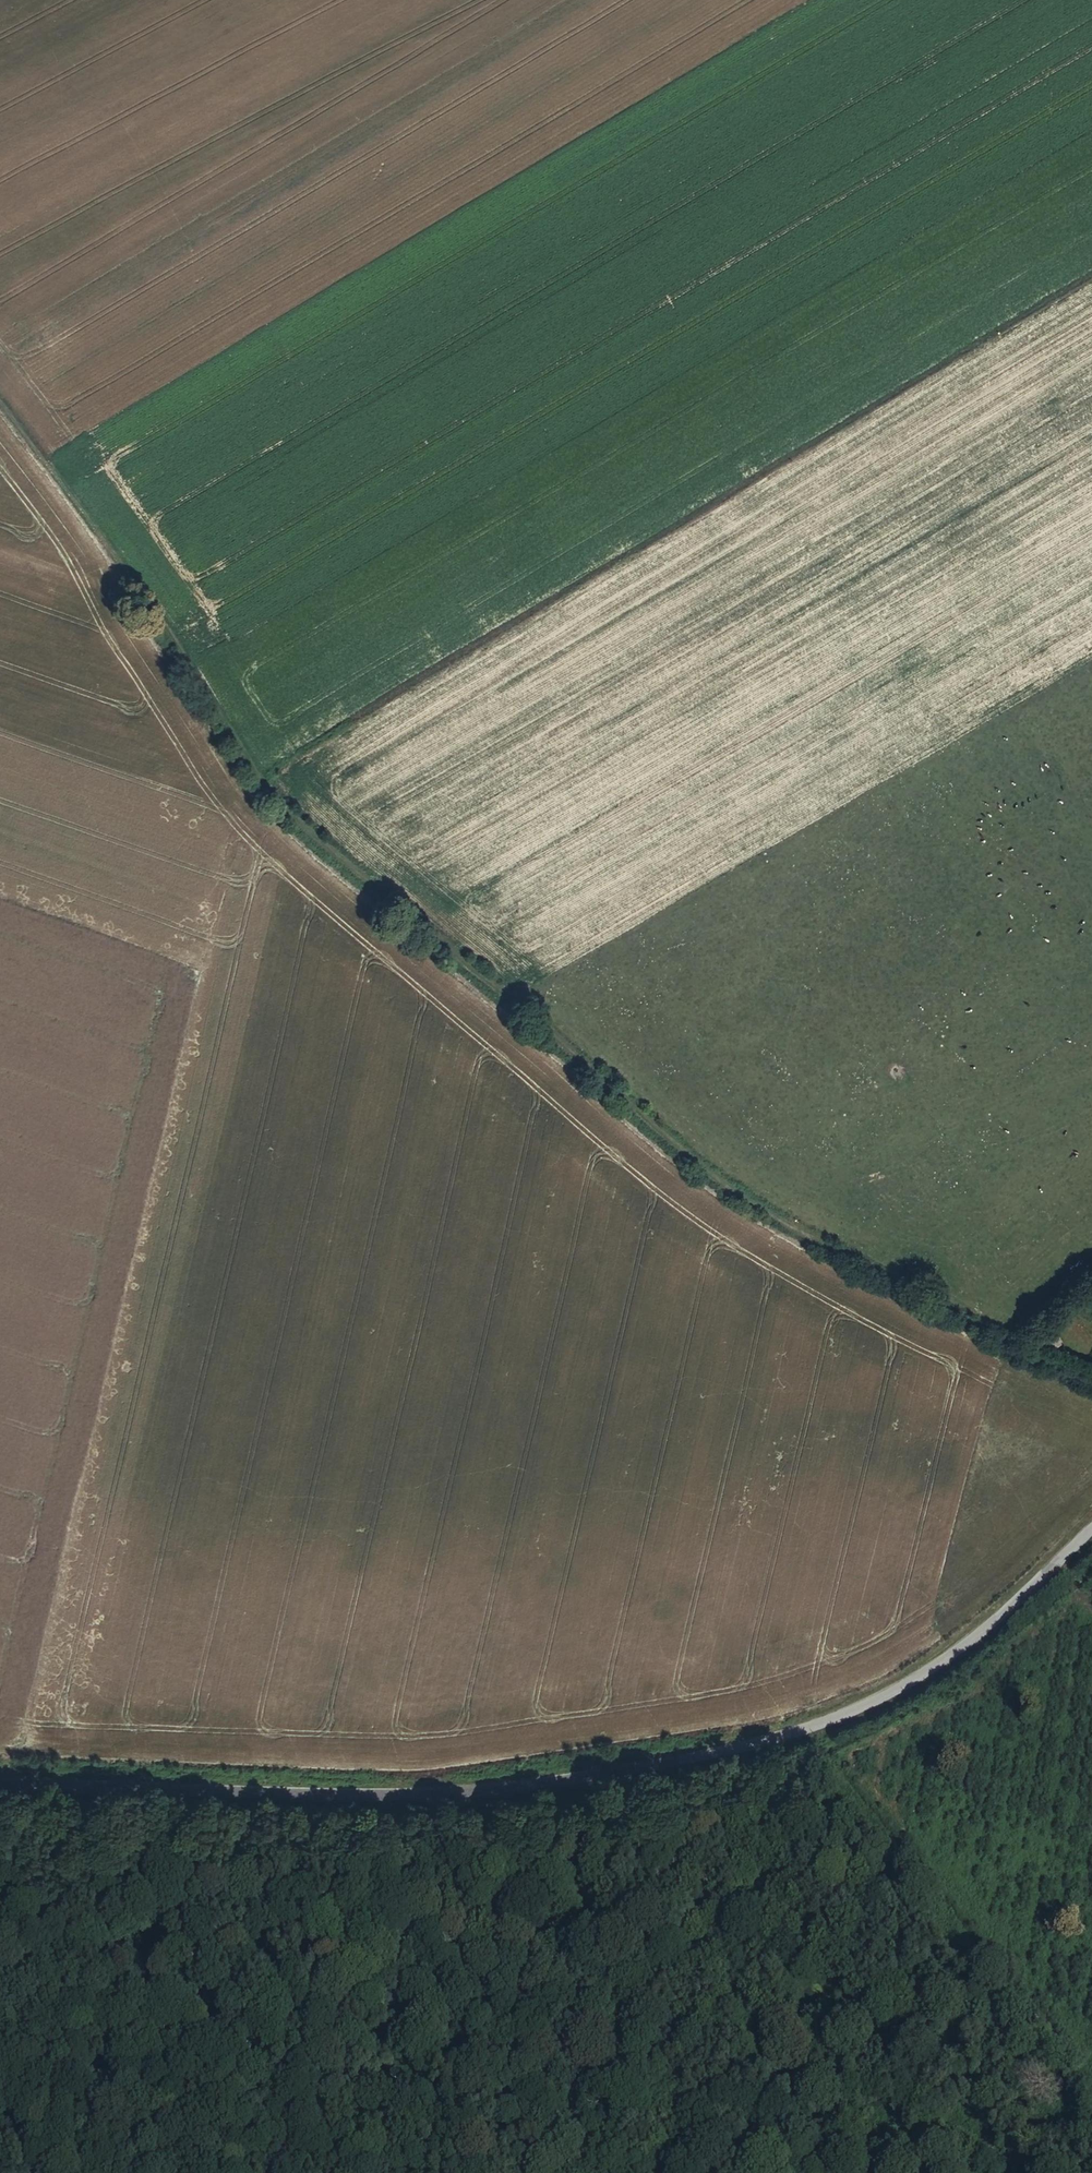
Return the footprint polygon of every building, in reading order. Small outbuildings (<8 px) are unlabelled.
[(1048,1347),(1060,1341),(1052,1326),(1041,1331),(1048,1347)]
